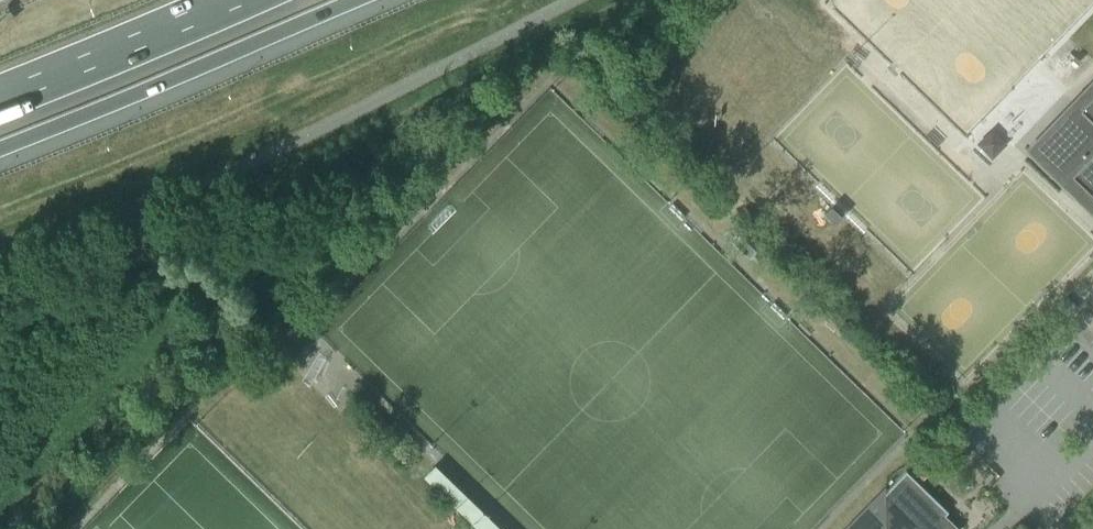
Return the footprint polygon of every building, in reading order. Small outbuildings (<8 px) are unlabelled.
[(1080,109),(1077,106),(1035,149),(1068,181),(1071,177),(1092,198),(1092,96),(1080,109)] [(687,214),(674,201),(671,204),(684,217),(687,214)] [(788,312),(775,300),(772,303),(785,315),(788,312)] [(434,463),(425,473),(482,528),(507,528),(437,461),(434,463)] [(962,526),(947,512),(950,509),(907,469),(848,528),(959,528),(962,526)]
